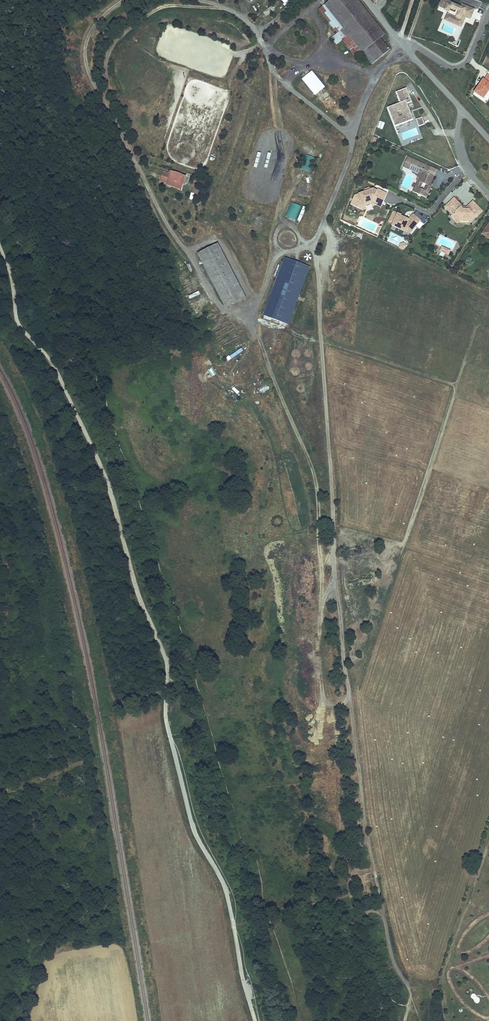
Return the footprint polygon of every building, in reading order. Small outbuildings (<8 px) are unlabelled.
[(340,42),(343,39),(357,57),(363,52),(372,64),(377,60),(368,48),(380,38),(385,34),(358,0),(332,0),(319,10),(338,33),(332,38),(337,44),(340,42)] [(439,6),(445,9),(444,10),(448,12),(446,18),(455,22),(457,17),(462,20),(464,16),(465,17),(470,19),(474,9),(464,5),(463,5),(462,5),(462,6),(461,6),(461,7),(452,4),(453,3),(447,0),(442,0),(439,6)] [(446,18),(445,20),(461,27),(465,17),(464,16),(462,20),(457,17),(455,22),(446,18)] [(303,35),(310,37),(312,29),(305,27),(303,35)] [(449,43),(458,47),(461,40),(452,36),(449,43)] [(390,50),(380,38),(368,48),(377,60),(390,50)] [(324,87),(312,72),(303,80),(315,94),(324,87)] [(488,74),(473,94),(486,103),(488,98),(488,74)] [(395,126),(413,119),(409,108),(407,103),(411,101),(406,88),(396,92),(400,102),(388,107),(395,126)] [(328,106),(334,102),(330,96),(324,101),(328,106)] [(422,117),(416,119),(419,126),(425,124),(422,117)] [(376,127),(382,129),(385,122),(379,120),(376,127)] [(300,168),(309,172),(313,164),(317,165),(319,159),(305,154),(300,168)] [(407,155),(403,163),(423,172),(419,181),(417,180),(412,191),(426,197),(431,186),(429,186),(431,183),(434,176),(427,173),(430,166),(407,155)] [(403,163),(402,166),(410,170),(419,173),(416,180),(417,180),(419,181),(423,172),(403,163)] [(171,171),(169,178),(166,184),(181,189),(186,177),(171,171)] [(365,192),(355,195),(351,205),(360,209),(363,204),(372,201),(378,203),(379,201),(383,203),(387,194),(378,189),(377,191),(373,189),(371,190),(369,191),(368,188),(364,190),(365,192)] [(454,198),(446,206),(449,209),(448,210),(453,215),(451,217),(457,223),(460,220),(462,218),(467,218),(469,220),(470,222),(482,211),(473,201),(466,208),(467,208),(466,209),(463,209),(460,206),(461,206),(454,198)] [(372,201),(363,204),(360,209),(363,210),(365,206),(372,203),(372,201)] [(296,220),(301,205),(290,202),(285,217),(296,220)] [(297,220),(300,222),(306,207),(302,206),(297,220)] [(392,224),(397,212),(393,211),(388,222),(392,224)] [(402,214),(397,212),(392,224),(391,225),(404,231),(410,218),(409,218),(402,214)] [(413,213),(409,218),(410,218),(404,231),(411,234),(421,220),(413,213)] [(247,299),(218,244),(197,254),(226,309),(247,299)] [(311,267),(284,258),(263,316),(289,325),(311,267)] [(260,393),(270,389),(267,384),(258,388),(260,393)]
